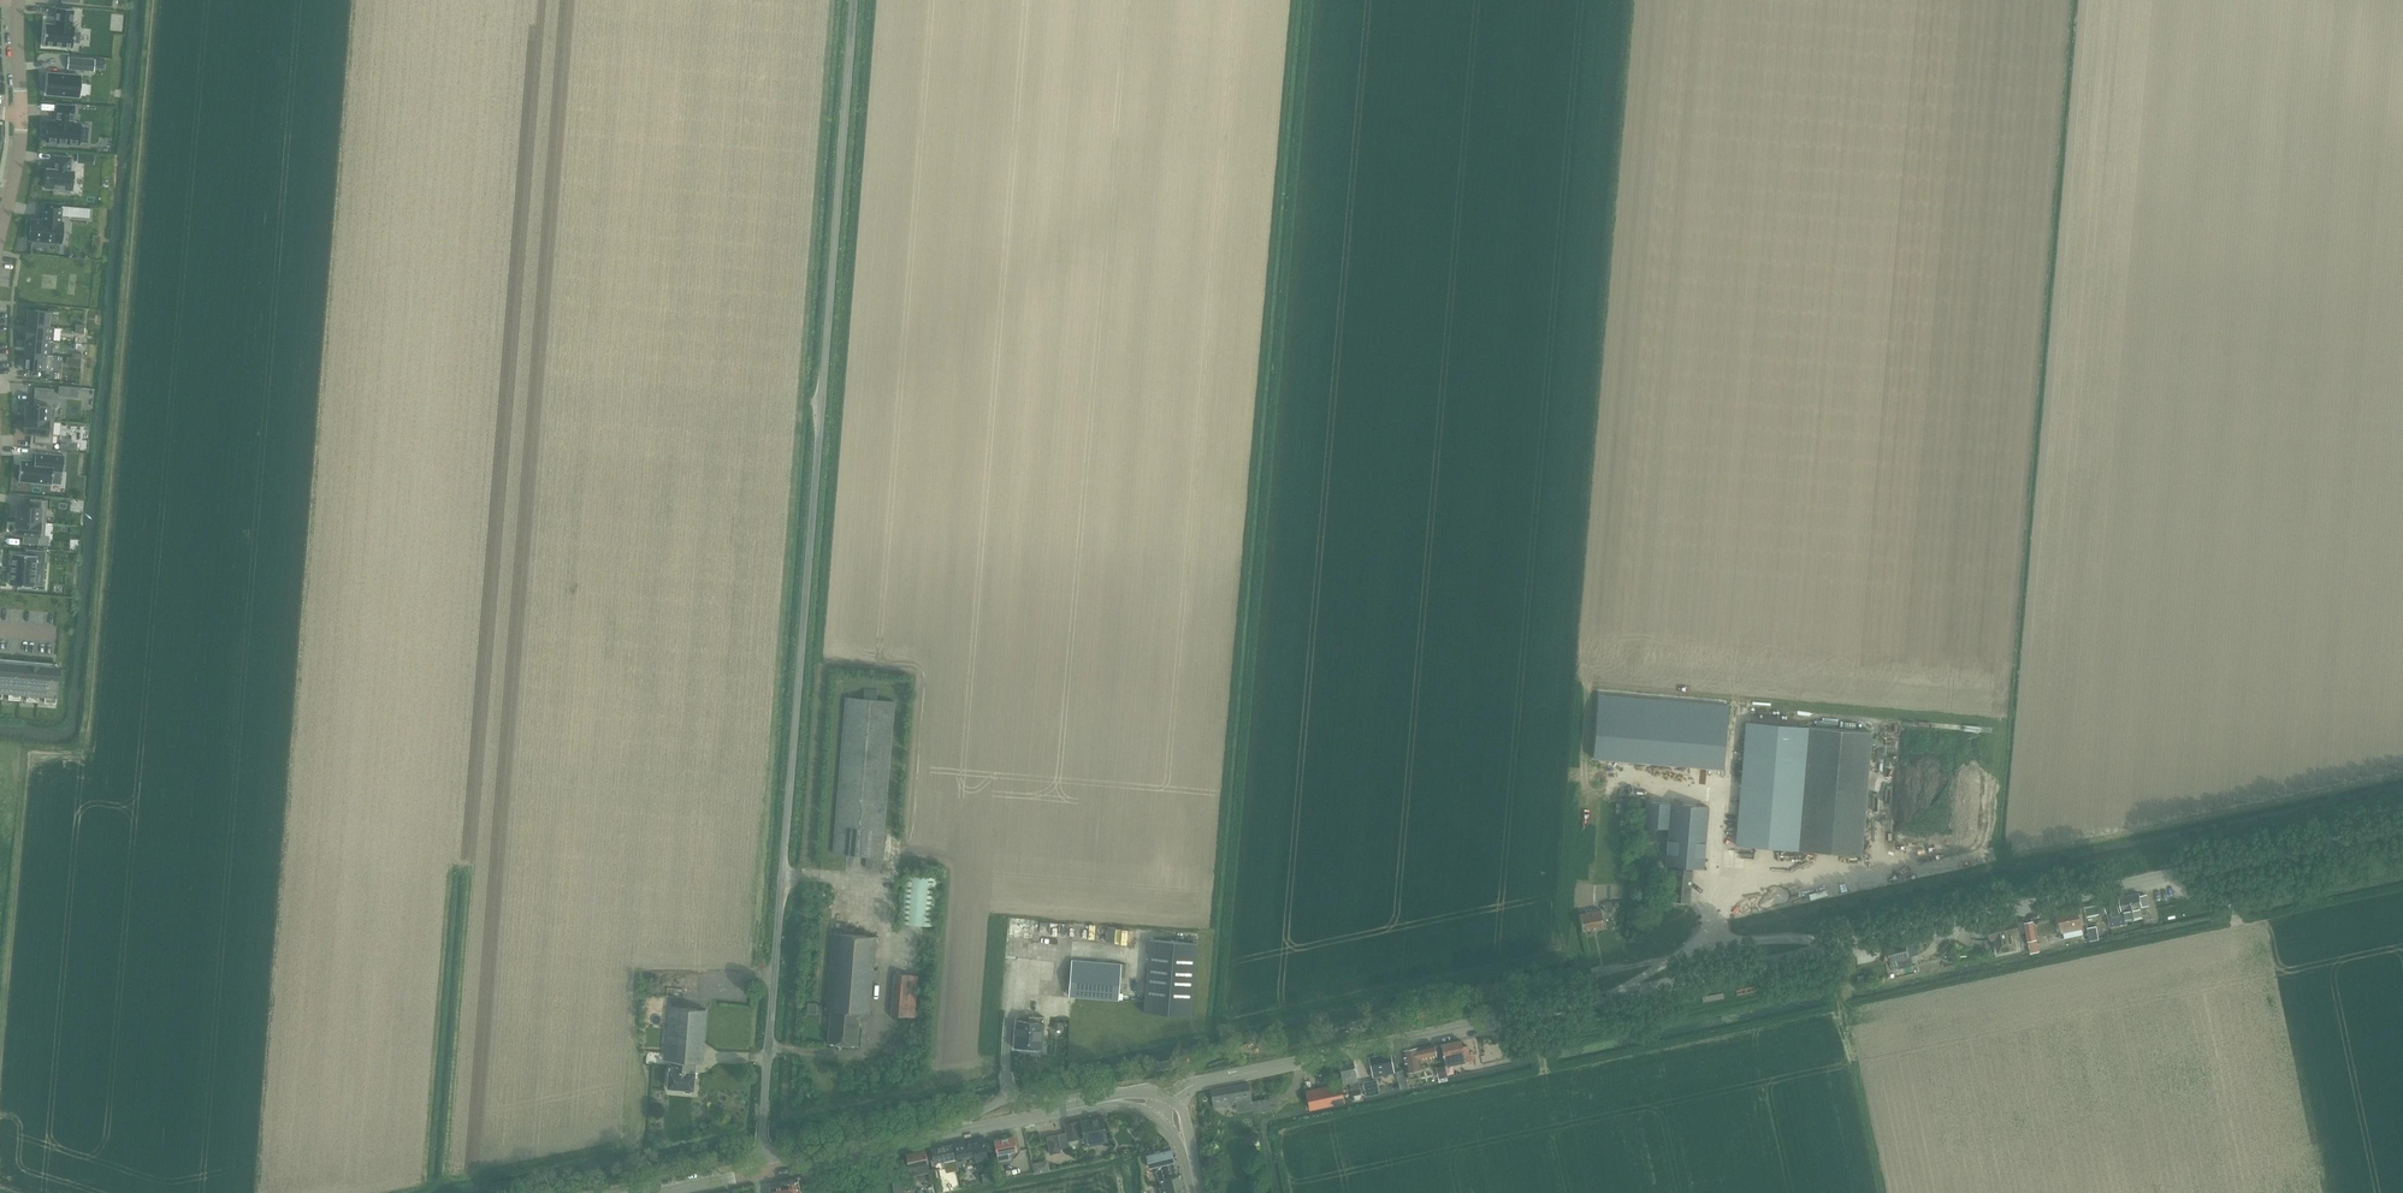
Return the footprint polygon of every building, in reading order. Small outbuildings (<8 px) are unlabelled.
[(45,24),(43,45),(73,47),(73,43),(79,43),(80,31),(74,31),(74,26),(72,26),(73,21),(74,11),(74,9),(68,9),(55,8),(54,19),(54,24),(45,24)] [(94,60),(68,57),(67,69),(93,71),(94,60)] [(48,73),(46,94),(78,97),(80,76),(48,73)] [(48,121),(46,142),(57,143),(58,143),(58,145),(64,146),(66,146),(67,143),(79,144),(80,144),(81,124),(74,123),(75,109),(75,107),(56,106),(56,119),(56,121),(55,121),(55,122),(48,121)] [(46,171),(45,188),(61,189),(60,192),(70,193),(70,190),(72,190),(74,171),(69,171),(70,158),(55,156),(53,169),(53,172),(46,171)] [(31,219),(29,240),(61,243),(63,222),(60,222),(61,209),(44,207),(43,220),(31,219)] [(48,326),(49,312),(28,310),(27,324),(48,326)] [(27,324),(25,339),(53,341),(54,327),(48,326),(27,324)] [(25,339),(24,353),(46,355),(52,356),(53,341),(25,339)] [(24,353),(23,368),(50,371),(52,356),(24,353)] [(58,386),(57,396),(69,397),(70,387),(68,387),(58,386)] [(26,405),(24,419),(54,421),(55,407),(52,407),(53,389),(52,389),(35,388),(33,405),(26,405)] [(24,419),(23,433),(35,434),(34,442),(47,443),(52,444),(54,421),(24,419)] [(20,460),(18,481),(51,484),(52,471),(62,472),(64,456),(34,453),(34,454),(38,454),(38,460),(36,460),(34,462),(34,461),(20,460)] [(16,520),(45,522),(48,501),(30,499),(29,506),(18,505),(16,520)] [(22,543),(43,545),(45,522),(16,520),(15,533),(23,534),(22,543)] [(12,554),(9,585),(33,587),(35,564),(44,565),(45,552),(27,550),(26,555),(12,554)] [(58,668),(0,663),(0,698),(1,698),(2,693),(8,693),(8,699),(19,700),(19,694),(26,695),(26,700),(37,701),(38,696),(44,696),(44,702),(55,703),(58,668)] [(865,868),(881,869),(895,702),(846,698),(833,853),(866,856),(865,868)] [(1654,714),(1650,764),(1724,769),(1728,719),(1654,714)] [(1872,733),(1748,722),(1746,722),(1736,845),(1862,856),(1872,733)] [(1643,800),(1640,828),(1669,830),(1666,865),(1671,866),(1670,881),(1673,881),(1672,901),(1689,902),(1692,868),(1702,869),(1708,806),(1643,800)] [(2124,912),(2125,918),(2126,920),(2142,917),(2140,907),(2149,905),(2147,895),(2139,896),(2139,894),(2120,898),(2123,912),(2124,912)] [(1602,903),(1604,910),(1613,909),(1611,902),(1602,903)] [(2058,911),(2063,932),(2082,927),(2078,906),(2058,911)] [(1600,910),(1580,914),(1583,931),(1604,927),(1600,910)] [(1992,925),(1997,946),(1998,952),(2017,947),(2016,942),(2011,920),(1992,925)] [(2034,921),(2024,924),(2025,929),(2028,941),(2030,953),(2037,952),(2040,951),(2038,939),(2034,921)] [(2117,923),(2119,930),(2131,927),(2130,921),(2117,923)] [(877,937),(832,933),(825,1010),(831,1011),(828,1043),(857,1045),(860,1013),(870,1014),(873,979),(878,980),(879,970),(874,970),(877,937)] [(1145,1011),(1193,1014),(1197,941),(1149,938),(1145,1011)] [(1887,948),(1892,969),(1893,970),(1912,966),(1910,957),(1920,954),(1917,942),(1907,945),(1906,943),(1887,948)] [(1118,1000),(1120,977),(1120,976),(1125,977),(1126,964),(1121,964),(1072,960),(1069,996),(1118,1000)] [(891,1015),(906,1017),(915,1017),(919,975),(909,975),(894,974),(891,1015)] [(1120,999),(1144,1001),(1145,994),(1120,992),(1120,999)] [(670,1060),(668,1087),(683,1088),(685,1091),(691,1092),(693,1089),(694,1089),(696,1062),(702,1063),(706,1009),(669,1006),(665,1060),(670,1060)] [(1028,1021),(1016,1020),(1014,1047),(1042,1050),(1044,1023),(1043,1023),(1044,1017),(1029,1016),(1028,1021)] [(1054,1021),(1053,1029),(1061,1029),(1062,1022),(1054,1021)] [(1446,1065),(1465,1061),(1474,1059),(1473,1052),(1469,1053),(1467,1046),(1462,1047),(1461,1040),(1442,1044),(1446,1065)] [(1419,1077),(1417,1069),(1416,1065),(1421,1064),(1419,1056),(1435,1052),(1434,1044),(1417,1048),(1417,1047),(1402,1051),(1408,1079),(1419,1077)] [(1508,1048),(1510,1058),(1525,1055),(1523,1045),(1508,1048)] [(1390,1053),(1369,1057),(1371,1070),(1359,1073),(1361,1083),(1363,1089),(1369,1088),(1370,1091),(1376,1090),(1373,1077),(1394,1073),(1390,1053)] [(1158,1069),(1159,1069),(1173,1066),(1172,1059),(1157,1062),(1158,1069)] [(1350,1083),(1351,1090),(1353,1101),(1361,1099),(1361,1098),(1362,1098),(1359,1088),(1353,1061),(1338,1064),(1343,1085),(1350,1083)] [(1445,1066),(1436,1068),(1438,1076),(1439,1080),(1439,1082),(1448,1081),(1447,1078),(1446,1074),(1445,1066)] [(1251,1101),(1248,1083),(1210,1090),(1214,1108),(1251,1101)] [(1306,1091),(1310,1110),(1344,1102),(1340,1084),(1306,1091)] [(1269,1098),(1251,1102),(1253,1113),(1272,1110),(1269,1098)] [(1046,1137),(1050,1154),(1061,1152),(1061,1149),(1070,1147),(1068,1141),(1083,1138),(1085,1147),(1108,1142),(1103,1116),(1065,1124),(1067,1132),(1046,1137)] [(998,1155),(999,1162),(1013,1159),(1012,1152),(1017,1151),(1014,1137),(995,1141),(998,1155)] [(958,1161),(965,1159),(966,1164),(988,1160),(983,1138),(954,1145),(958,1161)] [(957,1166),(952,1145),(952,1144),(931,1149),(932,1152),(929,1153),(931,1160),(934,1159),(934,1162),(945,1160),(947,1168),(957,1166)] [(1162,1186),(1159,1187),(1160,1192),(1184,1192),(1179,1175),(1177,1176),(1173,1163),(1175,1162),(1172,1149),(1146,1155),(1150,1168),(1156,1167),(1159,1180),(1159,1184),(1162,1183),(1162,1186)] [(906,1154),(911,1176),(912,1181),(931,1177),(930,1172),(925,1150),(906,1154)] [(1040,1162),(1032,1163),(1034,1173),(1042,1172),(1040,1162)] [(890,1171),(892,1184),(894,1192),(903,1191),(901,1182),(898,1169),(890,1171)] [(991,1172),(981,1174),(984,1184),(993,1182),(991,1172)] [(798,1180),(797,1181),(794,1179),(790,1180),(788,1182),(786,1183),(786,1185),(770,1188),(771,1192),(800,1192),(798,1180)]
